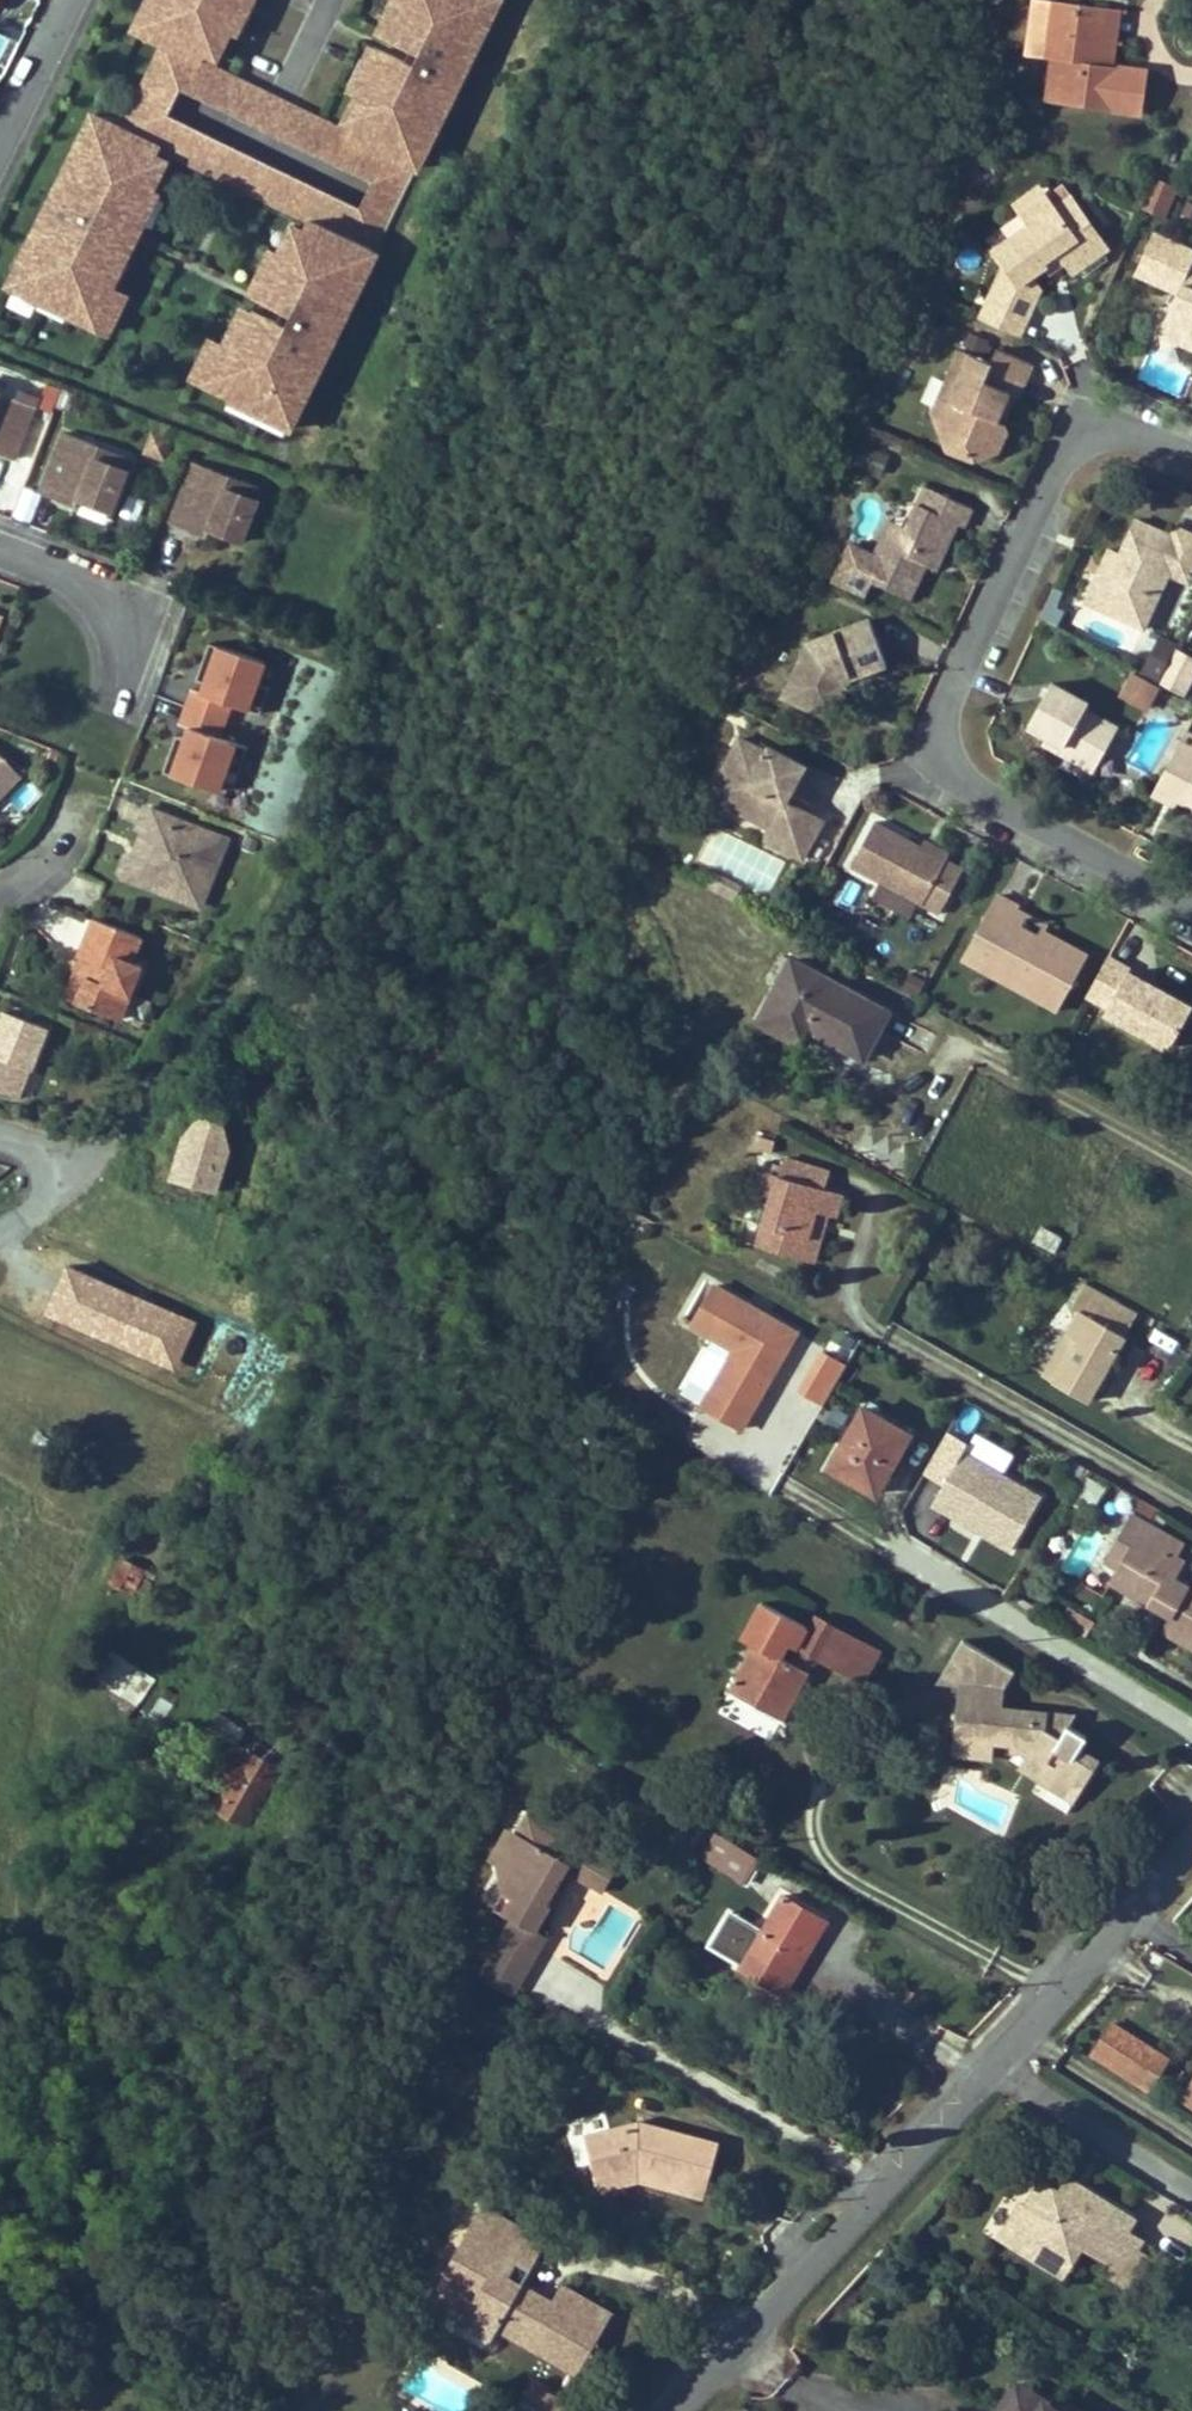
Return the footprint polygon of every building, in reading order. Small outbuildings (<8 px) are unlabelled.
[(142,28),(170,42),(164,54),(172,58),(201,72),(221,32),(229,36),(247,0),(157,0),(142,28)] [(382,33),(407,45),(400,59),(378,49),(358,92),(367,97),(348,138),(376,151),(384,155),(391,141),(419,154),(434,121),(437,122),(455,84),(442,78),(448,64),(461,70),(479,32),(476,31),(490,0),(397,0),(382,33)] [(1047,56),(1054,1),(1045,0),(1042,0),(1036,55),(1047,56)] [(1151,71),(1114,65),(1105,63),(1112,9),(1054,1),(1047,56),(1052,56),(1064,58),(1058,101),(1115,108),(1144,113),(1151,71)] [(1112,9),(1105,63),(1114,65),(1121,11),(1112,9)] [(1048,100),(1058,101),(1064,58),(1052,56),(1048,100)] [(174,127),(188,96),(172,58),(134,137),(163,150),(311,217),(339,231),(322,193),(174,127)] [(201,72),(172,58),(188,96),(336,162),(376,151),(348,138),(201,72)] [(75,322),(111,340),(128,306),(105,295),(124,255),(100,243),(107,228),(129,239),(150,196),(142,192),(163,150),(134,137),(125,134),(119,148),(90,134),(74,167),(71,165),(53,202),(66,209),(59,223),(46,217),(27,254),(30,255),(14,289),(77,319),(75,322)] [(336,162),(322,193),(339,231),(376,151),(336,162)] [(1015,202),(1022,211),(1046,193),(1040,184),(1015,202)] [(1177,190),(1166,184),(1157,203),(1170,209),(1177,190)] [(1055,206),(1046,193),(1022,211),(1024,213),(1029,221),(1010,235),(1020,250),(1004,262),(1003,264),(985,308),(980,319),(1019,337),(1024,326),(1036,299),(1037,296),(1038,291),(1037,285),(1035,280),(1032,276),(1047,264),(1045,261),(1054,254),(1060,263),(1065,259),(1073,271),(1102,250),(1107,246),(1070,195),(1055,206)] [(339,231),(311,217),(292,259),(283,255),(263,298),(285,308),(279,324),(254,312),(235,352),(212,341),(196,375),(232,392),(234,389),(298,418),(313,385),(316,386),(333,348),(320,342),(327,328),(340,334),(357,296),(355,294),(370,261),(341,248),(348,234),(339,231)] [(1175,311),(1169,308),(1161,326),(1188,339),(1191,338),(1191,270),(1187,268),(1191,258),(1191,250),(1153,232),(1134,272),(1176,292),(1182,295),(1175,311)] [(1004,262),(1020,250),(1010,235),(993,247),(1004,262)] [(1054,254),(1045,261),(1047,264),(1051,270),(1060,263),(1054,254)] [(1175,311),(1182,295),(1176,292),(1169,308),(1175,311)] [(1157,333),(1191,348),(1191,338),(1188,339),(1161,326),(1157,333)] [(947,375),(959,380),(943,413),(961,455),(971,460),(998,450),(1006,434),(1003,424),(996,420),(1009,392),(985,382),(992,364),(958,350),(947,375)] [(0,391),(0,439),(3,440),(0,446),(0,449),(19,456),(42,396),(23,389),(19,399),(0,391)] [(86,440),(68,433),(44,493),(64,501),(68,490),(116,509),(131,468),(82,450),(86,440)] [(135,458),(86,440),(82,450),(131,468),(135,458)] [(862,446),(854,463),(880,475),(887,458),(862,446)] [(219,469),(200,461),(176,521),(196,529),(199,520),(216,527),(247,539),(263,497),(215,479),(219,469)] [(219,469),(215,479),(263,497),(266,487),(219,469)] [(929,562),(931,556),(939,559),(958,522),(963,525),(971,506),(926,485),(905,529),(897,546),(929,562)] [(68,490),(64,501),(80,507),(84,497),(68,490)] [(199,520),(196,529),(213,535),(216,527),(199,520)] [(882,539),(897,546),(905,529),(890,521),(882,539)] [(1191,580),(1191,579),(1191,535),(1176,528),(1173,536),(1137,521),(1121,555),(1116,553),(1104,579),(1098,577),(1086,602),(1144,629),(1171,570),(1191,580)] [(896,548),(881,540),(875,554),(845,539),(826,578),(864,595),(872,580),(907,597),(925,564),(935,568),(936,566),(929,562),(897,546),(896,548)] [(1098,577),(1104,579),(1116,553),(1110,551),(1098,577)] [(929,562),(936,566),(939,559),(931,556),(929,562)] [(850,676),(886,662),(869,615),(810,639),(783,694),(818,711),(838,673),(848,671),(850,676)] [(252,719),(265,665),(200,649),(166,787),(224,802),(239,742),(222,738),(229,713),(252,719)] [(1174,656),(1160,683),(1179,693),(1191,667),(1191,666),(1174,656)] [(829,717),(850,676),(848,671),(838,673),(818,711),(829,717)] [(1146,714),(1158,689),(1133,676),(1120,701),(1146,714)] [(1026,727),(1046,737),(1064,747),(1060,755),(1092,772),(1116,729),(1084,711),(1088,704),(1051,683),(1026,727)] [(737,775),(728,790),(734,811),(768,829),(762,840),(799,860),(822,818),(786,800),(805,764),(770,745),(767,751),(740,736),(723,768),(737,775)] [(1046,737),(1042,744),(1060,755),(1064,747),(1046,737)] [(1178,741),(1150,794),(1174,807),(1177,801),(1191,809),(1191,749),(1178,741)] [(21,775),(0,755),(0,796),(21,775)] [(716,783),(728,790),(737,775),(723,768),(716,783)] [(234,838),(154,806),(146,827),(152,829),(145,850),(151,852),(148,862),(138,868),(134,876),(168,889),(177,887),(180,881),(195,887),(198,882),(215,888),(234,838)] [(851,866),(940,914),(964,869),(943,859),(923,847),(875,822),(851,866)] [(923,847),(943,859),(948,851),(927,839),(923,847)] [(145,850),(134,855),(128,869),(134,876),(138,868),(148,862),(151,852),(145,850)] [(724,895),(731,882),(715,872),(708,886),(724,895)] [(198,882),(195,887),(180,881),(177,887),(168,889),(208,905),(215,888),(198,882)] [(740,887),(731,882),(724,895),(734,900),(740,887)] [(1058,1005),(1078,964),(1059,954),(1066,941),(1038,926),(1035,932),(1019,924),(1011,920),(1016,910),(1019,905),(997,894),(971,944),(986,952),(979,965),(1058,1005)] [(1011,920),(1019,924),(1023,914),(1016,910),(1011,920)] [(78,1002),(124,1020),(145,964),(134,960),(143,936),(94,918),(79,958),(93,964),(78,1002)] [(1066,941),(1059,954),(1078,964),(1085,951),(1066,941)] [(964,957),(979,965),(986,952),(971,944),(964,957)] [(1189,1007),(1145,983),(1126,972),(1127,969),(1106,957),(1085,996),(1105,1008),(1102,1013),(1167,1049),(1189,1007)] [(78,1002),(93,964),(79,958),(64,997),(78,1002)] [(784,975),(805,986),(814,971),(793,959),(784,975)] [(759,1020),(786,1034),(795,1019),(813,1029),(863,1057),(889,1011),(814,971),(805,986),(784,975),(759,1020)] [(5,1093),(14,1066),(35,1073),(51,1030),(7,1014),(0,1034),(0,1050),(1,1050),(0,1052),(0,1091),(5,1093)] [(803,1045),(813,1029),(795,1019),(786,1034),(803,1045)] [(172,1192),(220,1199),(231,1128),(182,1121),(172,1192)] [(773,1152),(776,1140),(756,1135),(753,1146),(773,1152)] [(831,1171),(786,1158),(780,1176),(826,1189),(831,1171)] [(774,1196),(760,1245),(804,1258),(818,1208),(829,1212),(836,1214),(842,1193),(826,1189),(780,1176),(771,1174),(766,1193),(774,1196)] [(815,1262),(829,1212),(818,1208),(804,1258),(815,1262)] [(1084,1310),(1070,1337),(1080,1342),(1058,1383),(1092,1402),(1140,1314),(1088,1286),(1077,1306),(1084,1310)] [(749,1435),(796,1326),(706,1288),(686,1334),(703,1341),(676,1404),(749,1435)] [(196,1306),(182,1299),(174,1315),(188,1322),(196,1306)] [(1048,1377),(1058,1383),(1080,1342),(1070,1337),(1048,1377)] [(795,1396),(824,1410),(845,1366),(816,1352),(795,1396)] [(877,1491),(911,1433),(865,1406),(832,1465),(877,1491)] [(917,1505),(1013,1557),(1045,1497),(941,1441),(920,1482),(928,1486),(917,1505)] [(1166,1631),(1191,1645),(1191,1588),(1175,1578),(1185,1560),(1179,1556),(1186,1545),(1135,1514),(1121,1538),(1134,1545),(1120,1570),(1114,1581),(1174,1617),(1166,1631)] [(1134,1545),(1121,1538),(1108,1562),(1120,1570),(1134,1545)] [(151,1577),(123,1561),(111,1584),(140,1598),(151,1577)] [(728,1691),(784,1721),(809,1674),(792,1664),(784,1659),(792,1643),(802,1648),(818,1658),(842,1670),(858,1640),(817,1618),(811,1629),(762,1603),(743,1638),(754,1643),(728,1691)] [(875,1649),(858,1640),(842,1670),(859,1679),(875,1649)] [(941,1685),(962,1687),(1008,1690),(1018,1674),(967,1644),(941,1685)] [(809,1674),(818,1658),(802,1648),(792,1664),(809,1674)] [(155,1680),(138,1668),(120,1695),(137,1706),(155,1680)] [(1006,1710),(1008,1690),(962,1687),(959,1706),(1006,1710)] [(1050,1715),(1006,1710),(959,1706),(955,1749),(997,1752),(998,1747),(1013,1749),(1012,1754),(1030,1756),(1056,1773),(1048,1787),(1076,1804),(1100,1765),(1081,1752),(1089,1740),(1069,1727),(1061,1738),(1048,1730),(1050,1715)] [(245,1730),(220,1714),(211,1726),(236,1743),(245,1730)] [(1048,1730),(1061,1738),(1069,1727),(1074,1717),(1050,1715),(1048,1730)] [(241,1763),(227,1754),(214,1777),(230,1786),(217,1809),(245,1826),(284,1760),(257,1743),(250,1753),(248,1752),(241,1763)] [(955,1749),(954,1759),(996,1763),(997,1752),(955,1749)] [(1048,1787),(1056,1773),(1030,1756),(1022,1770),(1048,1787)] [(529,1807),(516,1827),(505,1847),(563,1881),(571,1868),(601,1887),(618,1859),(529,1807)] [(497,1843),(505,1847),(516,1827),(508,1823),(497,1843)] [(745,1882),(759,1860),(716,1833),(702,1856),(745,1882)] [(490,1854),(498,1859),(505,1847),(497,1843),(490,1854)] [(513,1911),(488,1956),(523,1976),(544,1941),(545,1937),(545,1934),(543,1932),(540,1930),(556,1902),(539,1891),(548,1877),(561,1885),(563,1881),(505,1847),(498,1859),(514,1868),(504,1885),(522,1896),(513,1911)] [(548,1877),(539,1891),(556,1902),(560,1903),(569,1889),(561,1885),(548,1877)] [(522,1896),(504,1885),(495,1901),(513,1911),(522,1896)] [(742,1967),(780,1991),(822,1920),(785,1896),(766,1927),(755,1945),(742,1967)] [(755,1945),(766,1927),(747,1916),(737,1934),(755,1945)] [(514,1993),(523,1976),(488,1956),(478,1972),(514,1993)] [(1181,2100),(1191,2107),(1191,2082),(1181,2100)] [(597,2178),(639,2168),(705,2187),(717,2142),(639,2120),(585,2135),(597,2178)] [(702,2198),(705,2187),(639,2168),(597,2178),(601,2190),(639,2181),(702,2198)] [(1053,2228),(1096,2252),(1113,2224),(1121,2209),(1075,2183),(1068,2194),(1027,2171),(1003,2212),(990,2235),(1033,2262),(1053,2228)] [(485,2240),(501,2214),(482,2203),(453,2254),(462,2260),(447,2285),(472,2300),(464,2313),(461,2318),(491,2336),(495,2329),(503,2316),(584,2363),(606,2327),(594,2319),(601,2306),(561,2283),(550,2302),(520,2284),(492,2268),(502,2250),(485,2240)] [(980,2230),(990,2235),(1003,2212),(994,2206),(980,2230)] [(502,2250),(492,2268),(520,2284),(546,2240),(501,2214),(485,2240),(502,2250)] [(1096,2252),(1106,2258),(1111,2261),(1122,2244),(1128,2233),(1113,2224),(1096,2252)] [(1058,2268),(1053,2228),(1033,2262),(1051,2273),(1058,2268)] [(1138,2253),(1122,2244),(1111,2261),(1106,2258),(1098,2271),(1120,2283),(1138,2253)] [(430,2294),(464,2313),(472,2300),(447,2285),(462,2260),(453,2254),(430,2294)] [(601,2306),(594,2319),(606,2327),(614,2313),(601,2306)] [(584,2363),(503,2316),(495,2329),(576,2377),(584,2363)] [(531,2410),(559,2410),(567,2396),(532,2377),(517,2404),(531,2410)] [(999,2410),(1058,2410),(1015,2385),(999,2410)]
